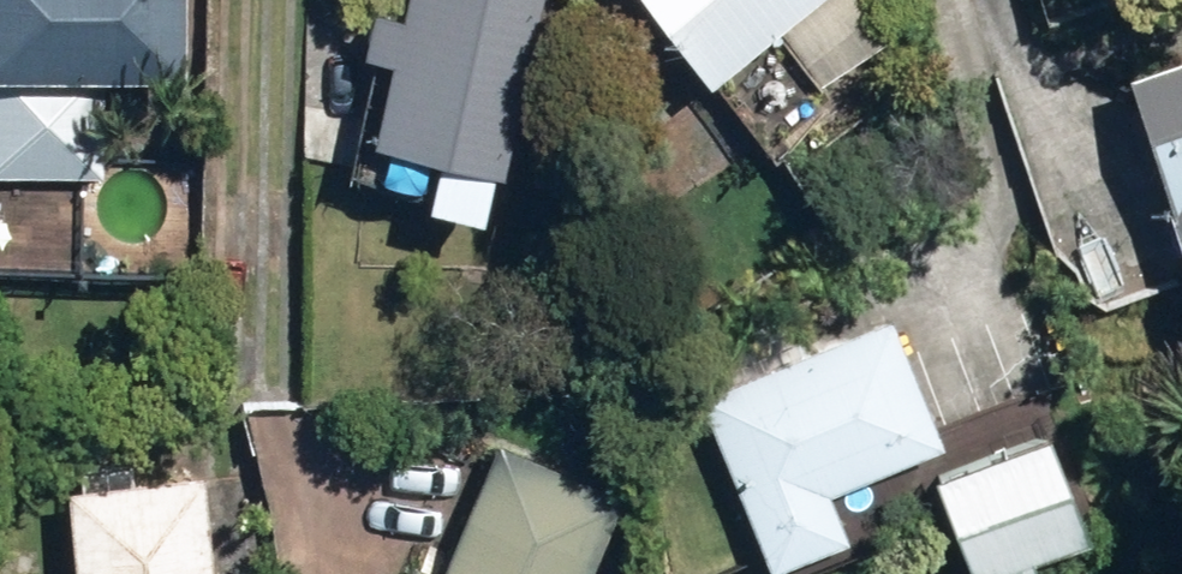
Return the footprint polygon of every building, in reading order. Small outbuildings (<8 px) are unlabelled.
[(176,0),(0,0),(0,174),(105,176),(108,70),(175,71),(176,0)] [(392,12),(363,5),(352,51),(379,58),(358,138),(427,155),(483,169),(490,171),(534,0),(395,0),(392,12)] [(701,80),(804,0),(638,0),(701,80)] [(1114,70),(1181,296),(1181,50),(1114,70)] [(427,155),(415,201),(471,215),(483,169),(427,155)] [(939,443),(887,316),(685,396),(755,570),(838,537),(820,491),(939,443)] [(925,479),(962,573),(1026,573),(1017,550),(1076,528),(1040,436),(925,479)] [(431,570),(406,558),(399,573),(586,573),(616,508),(486,449),(431,570)] [(61,483),(68,573),(210,573),(202,472),(61,483)]
